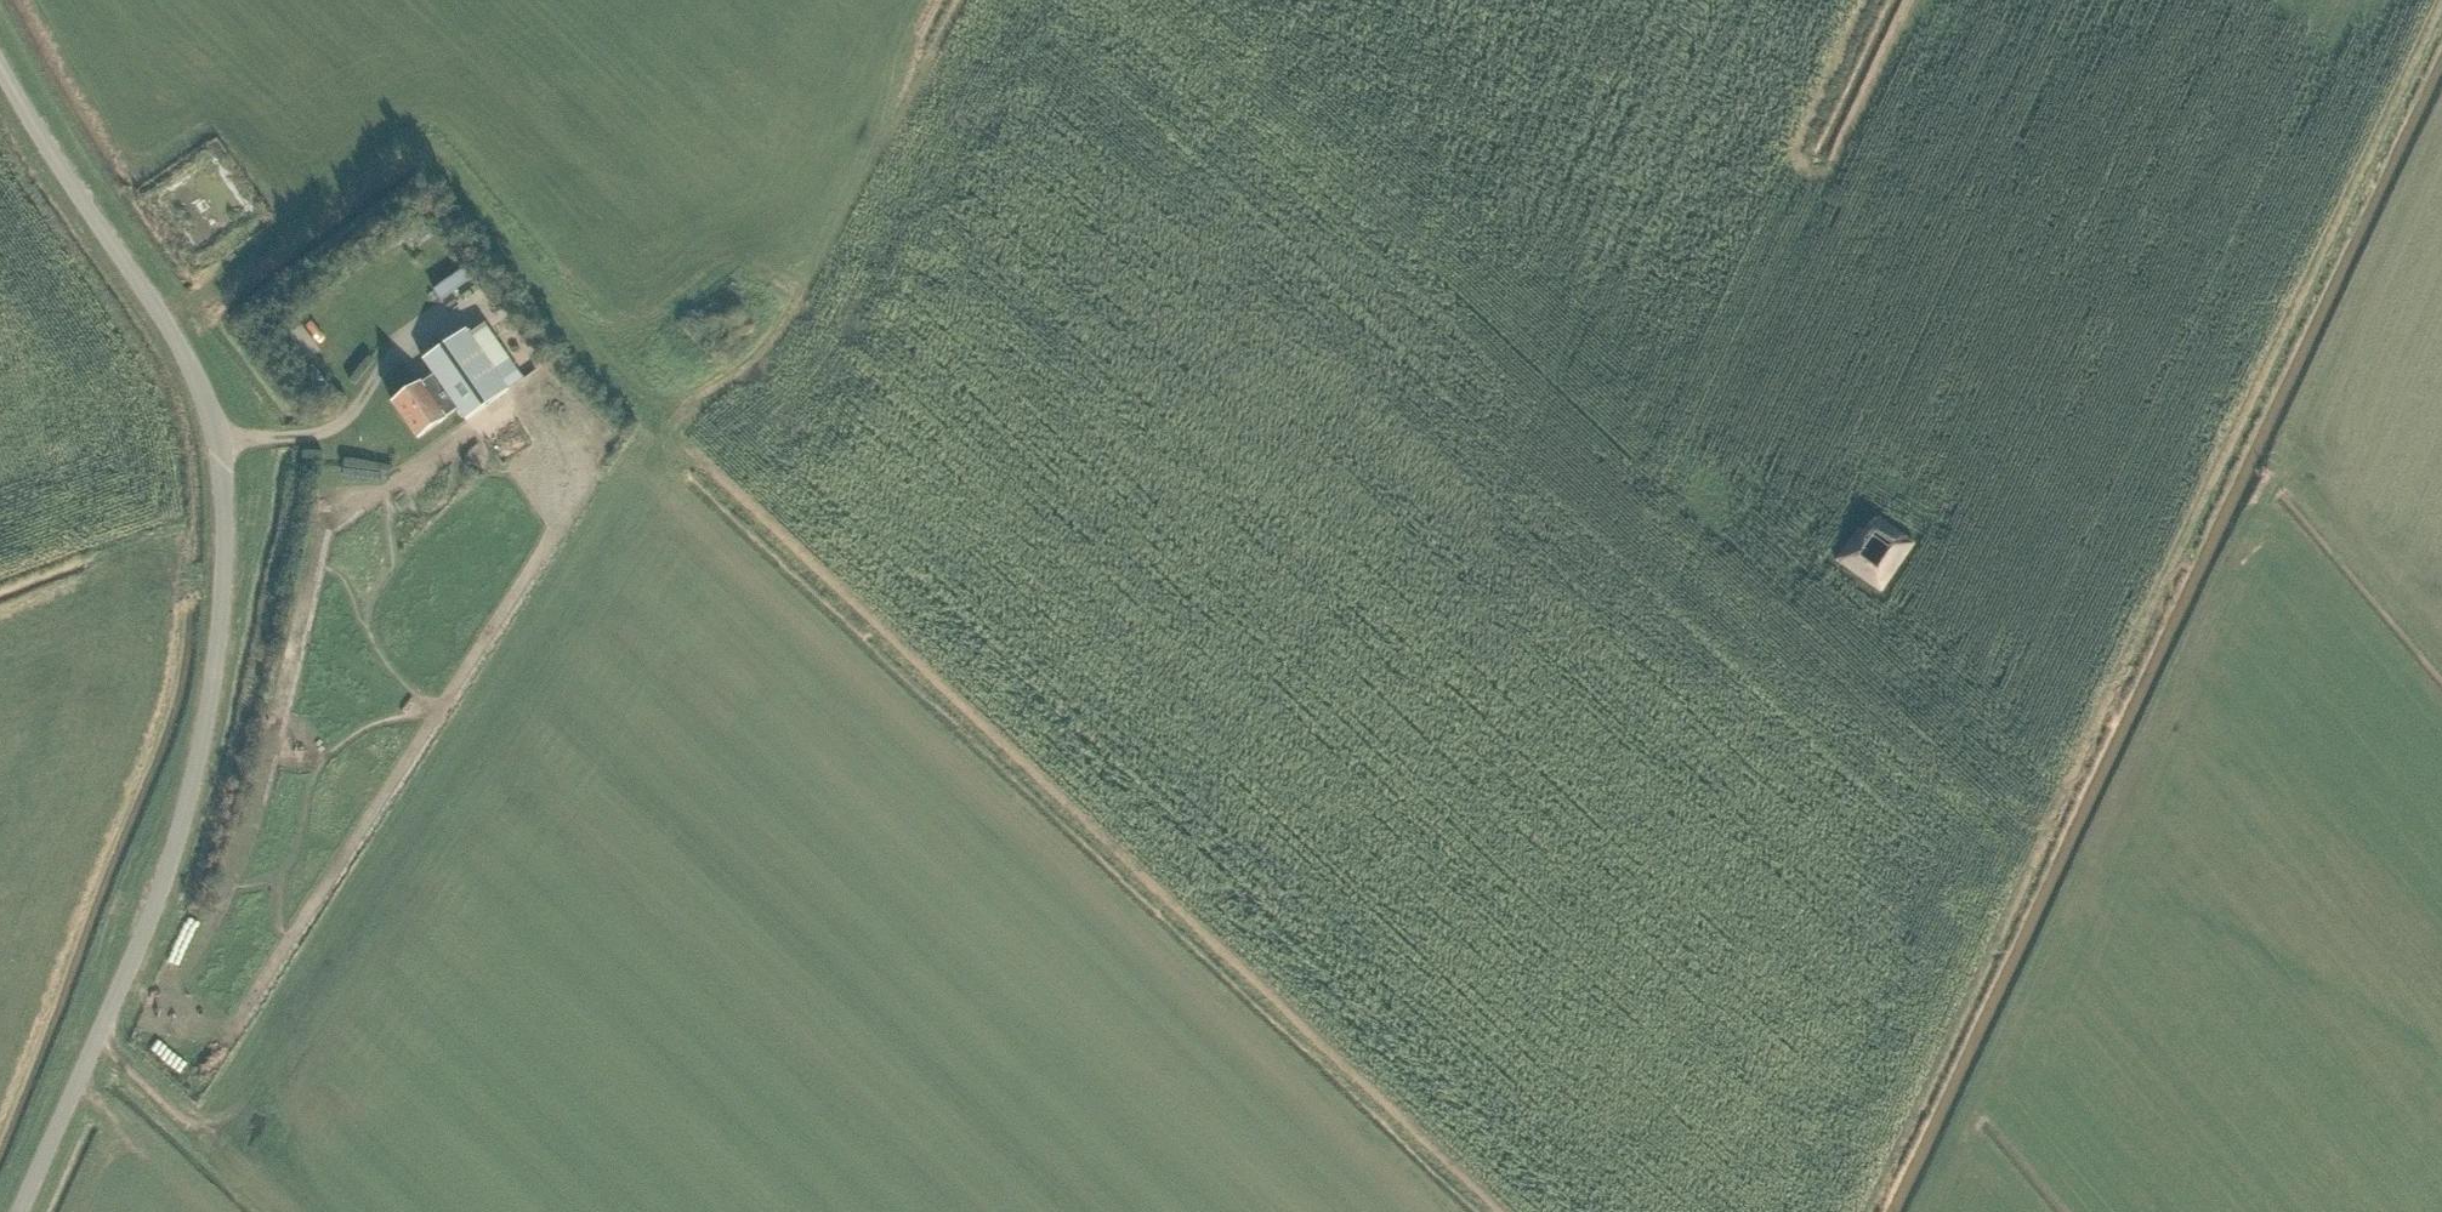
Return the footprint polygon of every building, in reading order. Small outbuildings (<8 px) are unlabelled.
[(467,331),(425,361),(435,376),(455,407),(466,421),(509,391),(501,379),(513,370),(483,326),(470,335),(467,331)] [(423,385),(420,382),(393,401),(418,437),(445,417),(444,415),(455,407),(435,376),(423,385)] [(1858,532),(1837,564),(1881,594),(1914,546),(1877,521),(1866,537),(1858,532)]
